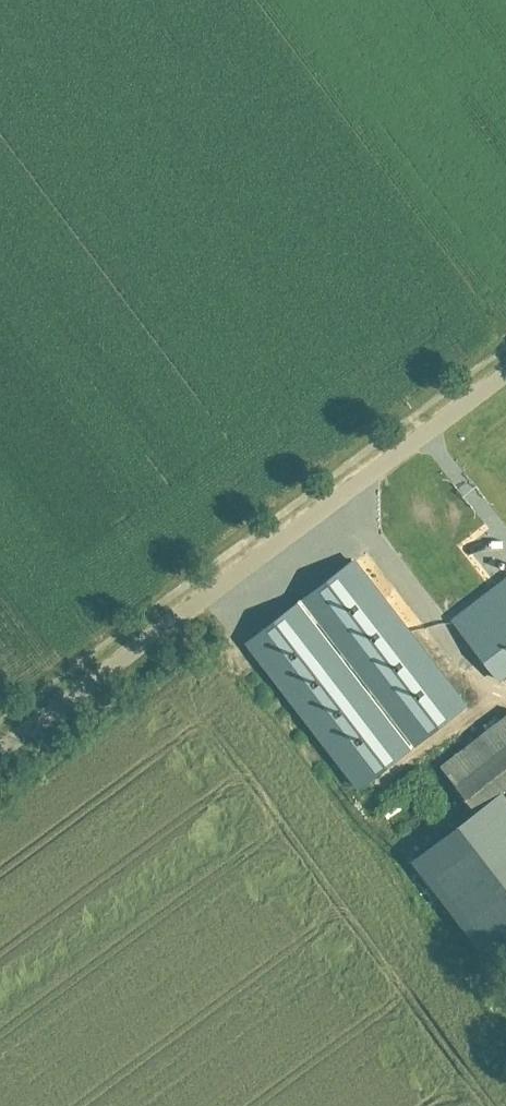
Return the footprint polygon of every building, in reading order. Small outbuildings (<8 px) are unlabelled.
[(479,608),(494,631),(474,648),(505,686),(505,590),(479,608)] [(480,815),(505,797),(505,720),(444,763),(480,815)]
